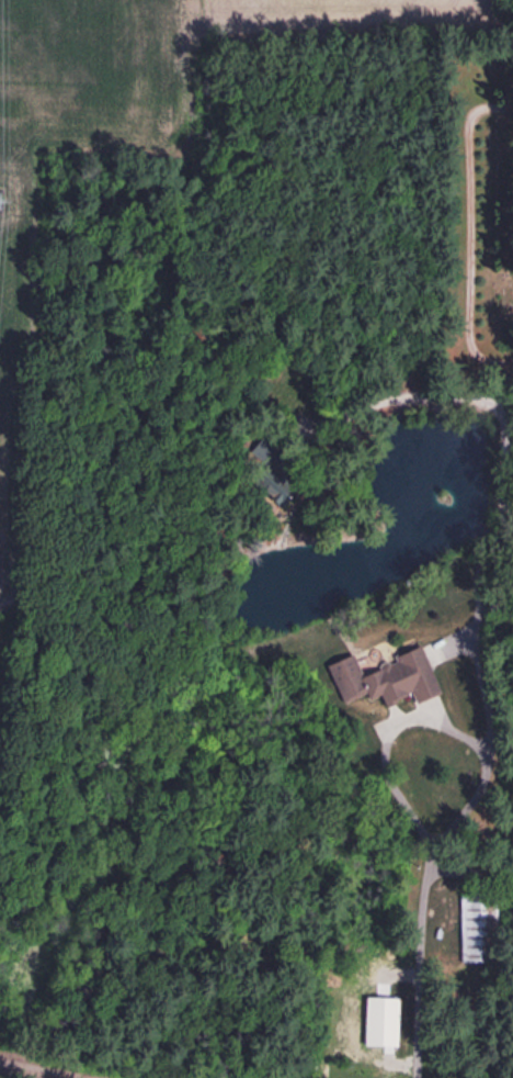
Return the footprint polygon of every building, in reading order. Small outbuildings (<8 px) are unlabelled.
[(435,691),(419,646),(356,670),(350,654),(325,663),(341,704),(375,691),(380,704),(409,693),(411,700),(435,691)]
